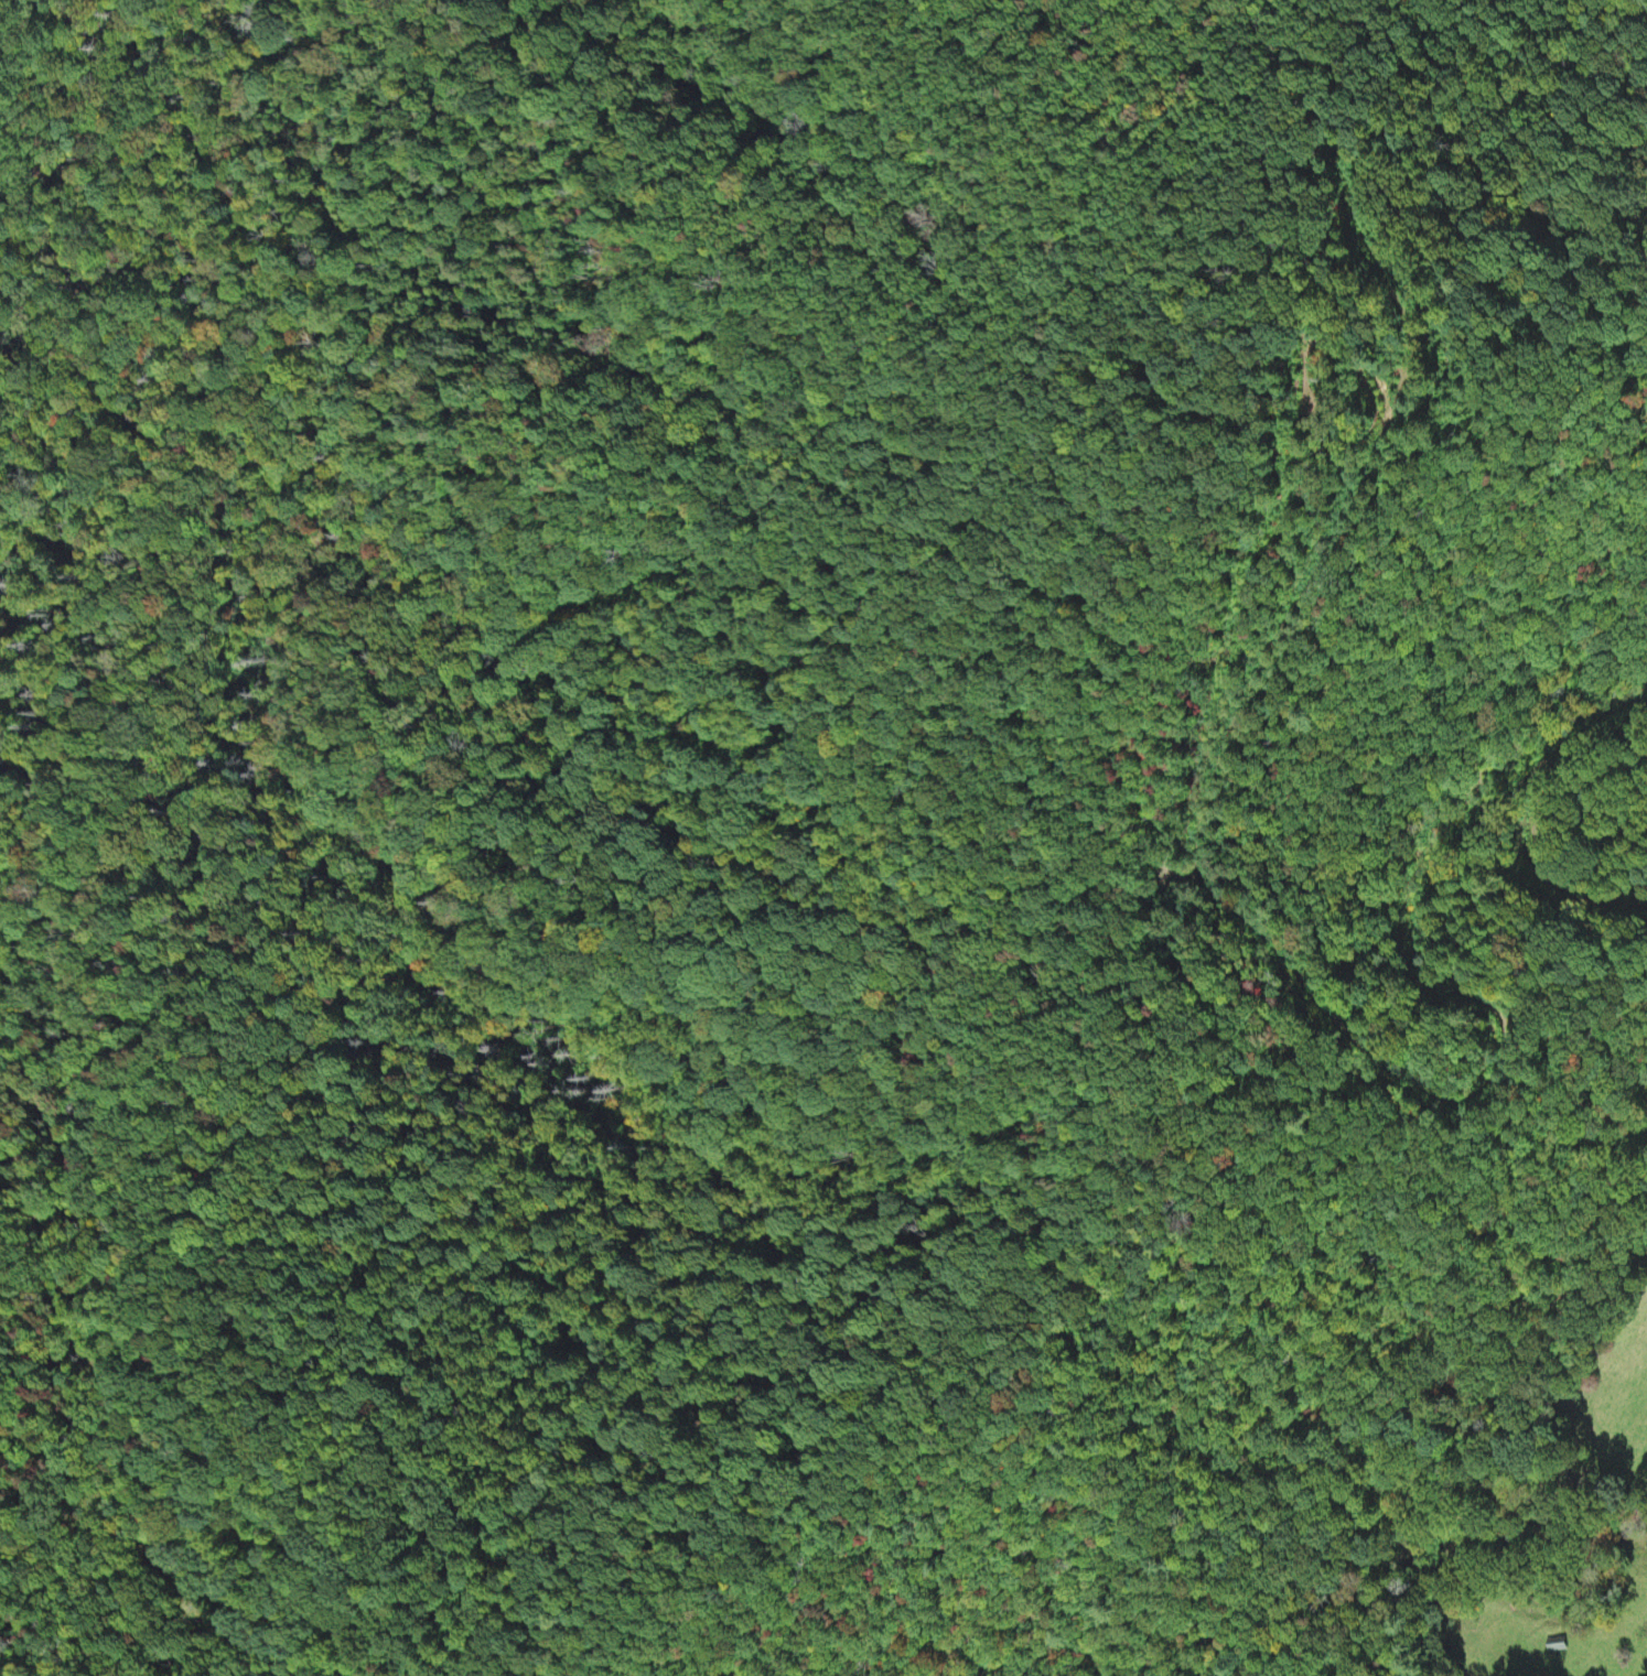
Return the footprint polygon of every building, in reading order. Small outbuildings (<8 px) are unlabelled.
[(1550,1654),(1569,1652),(1568,1639),(1548,1641),(1550,1654)]
